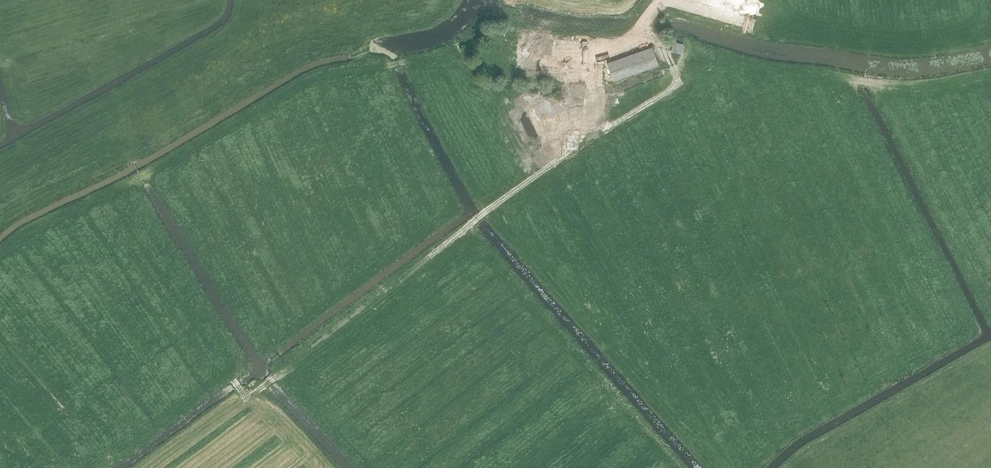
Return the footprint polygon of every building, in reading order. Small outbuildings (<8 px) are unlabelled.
[(597,87),(598,73),(586,72),(588,51),(585,51),(586,42),(520,37),(518,66),(533,68),(533,71),(568,74),(565,107),(583,109),(585,86),(597,87)] [(681,54),(683,44),(673,42),(671,52),(681,54)] [(613,81),(658,65),(651,47),(607,63),(613,81)]
